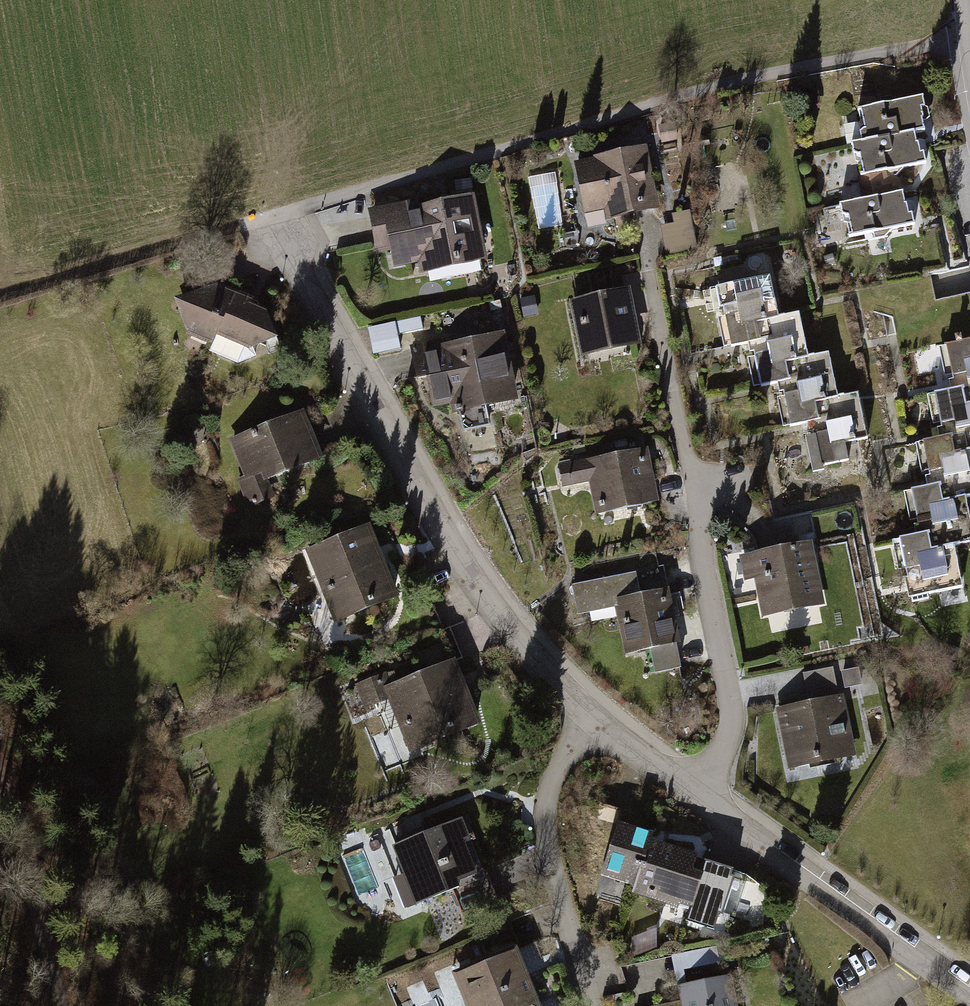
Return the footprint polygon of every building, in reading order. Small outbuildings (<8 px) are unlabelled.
[(915,128),(925,127),(924,121),(930,116),(924,95),(860,108),(864,127),(860,130),(862,138),(915,128)] [(915,128),(862,138),(852,140),(855,161),(862,161),(865,175),(859,175),(863,196),(899,189),(896,176),(888,176),(886,170),(925,162),(923,152),(926,150),(923,140),(917,139),(915,128)] [(606,217),(656,207),(645,145),(575,158),(582,207),(602,203),(606,217)] [(852,236),(917,224),(913,201),(905,200),(901,189),(899,189),(863,196),(841,200),(843,213),(849,214),(852,236)] [(407,203),(362,212),(371,256),(385,254),(388,271),(413,266),(415,277),(484,263),(471,198),(409,210),(407,203)] [(674,222),(659,224),(664,254),(698,247),(691,209),(672,212),(674,222)] [(779,314),(770,273),(714,285),(729,348),(746,344),(755,387),(774,382),(785,425),(803,421),(813,472),(849,465),(845,444),(869,439),(859,390),(840,395),(831,349),(809,353),(799,309),(779,314)] [(215,282),(173,298),(187,334),(231,350),(235,342),(244,345),(275,336),(263,304),(215,282)] [(584,362),(646,347),(632,287),(570,301),(584,362)] [(519,398),(504,328),(410,345),(416,377),(427,376),(432,406),(451,403),(453,413),(460,411),(464,429),(490,423),(484,403),(519,398)] [(889,538),(896,572),(907,570),(912,602),(967,592),(958,549),(969,546),(969,510),(967,498),(969,497),(969,340),(940,348),(948,387),(923,392),(933,435),(918,437),(927,482),(910,485),(919,531),(889,538)] [(325,455),(305,408),(230,439),(246,476),(237,480),(249,508),(258,504),(274,498),(267,481),(325,455)] [(598,515),(659,501),(646,446),(585,460),(557,466),(561,484),(589,478),(598,515)] [(368,528),(304,555),(333,625),(397,599),(368,528)] [(764,616),(828,604),(814,539),(739,555),(744,579),(756,576),(764,616)] [(684,664),(668,587),(642,592),(638,571),(572,584),(579,614),(618,605),(626,652),(651,647),(656,671),(684,664)] [(455,656),(385,689),(411,752),(481,725),(455,656)] [(834,667),(805,672),(808,693),(837,688),(834,667)] [(848,689),(865,685),(861,667),(844,671),(848,689)] [(353,714),(365,708),(355,686),(343,691),(353,714)] [(789,770),(859,756),(842,694),(775,707),(789,770)] [(413,905),(484,876),(460,816),(389,844),(413,905)] [(653,829),(619,818),(600,875),(635,887),(650,838),(653,829)] [(698,852),(650,838),(635,887),(634,893),(676,907),(678,901),(694,906),(702,869),(693,867),(698,852)] [(706,858),(702,869),(694,906),(690,919),(716,928),(720,912),(724,913),(735,875),(732,874),(735,867),(706,858)] [(452,979),(464,1005),(544,1005),(521,951),(452,979)] [(678,987),(681,1002),(682,1005),(738,1005),(732,975),(678,987)]
